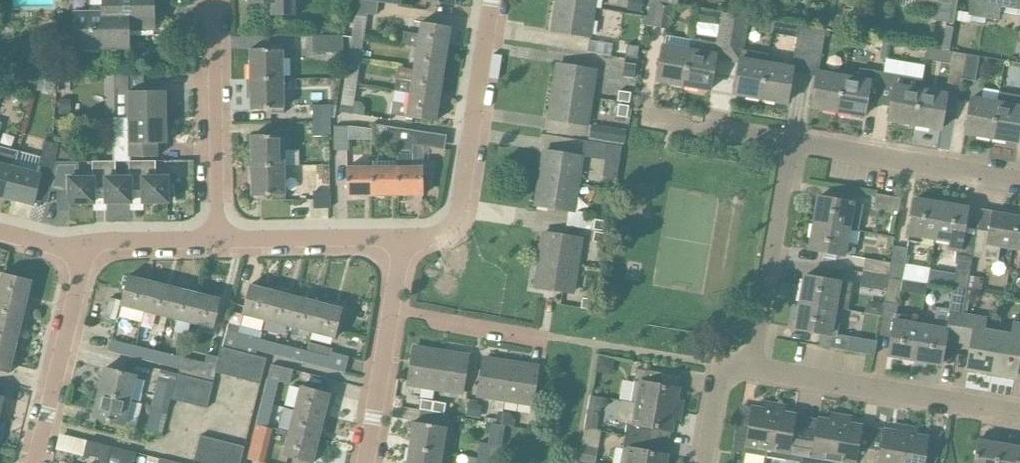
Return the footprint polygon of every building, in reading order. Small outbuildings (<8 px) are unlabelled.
[(90,13),(75,13),(76,50),(129,49),(129,30),(154,30),(154,0),(90,0),(90,13)] [(296,15),(296,0),(249,0),(250,4),(271,3),(271,15),(296,15)] [(379,3),(358,0),(351,0),(349,12),(352,13),(349,35),(352,36),(352,37),(364,38),(368,13),(377,15),(379,3)] [(561,3),(595,9),(596,0),(562,0),(561,3)] [(627,9),(640,12),(643,0),(629,0),(627,9)] [(917,6),(936,9),(935,15),(934,20),(954,24),(958,0),(918,0),(917,6)] [(970,12),(995,17),(997,4),(1019,8),(1019,0),(972,0),(970,12)] [(673,4),(658,1),(653,27),(668,29),(673,4)] [(590,37),(595,9),(561,3),(560,15),(554,14),(552,31),(590,37)] [(730,40),(735,14),(721,12),(717,38),(730,40)] [(735,14),(730,40),(745,43),(749,17),(735,14)] [(418,46),(418,47),(447,51),(451,27),(421,23),(419,34),(404,32),(402,44),(418,46)] [(807,53),(811,28),(799,26),(795,51),(807,53)] [(826,30),(811,28),(807,53),(822,56),(826,30)] [(850,47),(865,50),(867,38),(852,35),(850,47)] [(343,36),(313,36),(313,52),(327,52),(326,61),(343,61),(343,36)] [(349,60),(360,62),(364,38),(352,37),(349,60)] [(690,48),(689,48),(683,85),(710,90),(713,70),(718,43),(692,38),(690,48)] [(628,44),(626,56),(638,58),(640,46),(628,44)] [(683,85),(689,48),(663,44),(660,61),(656,81),(683,85)] [(250,80),(283,79),(283,45),(270,45),(270,51),(251,51),(251,50),(250,50),(250,80)] [(447,51),(418,47),(414,70),(443,75),(447,51)] [(737,74),(733,94),(760,98),(766,61),(767,54),(741,49),(740,57),(737,74)] [(947,89),(959,91),(965,54),(953,52),(947,89)] [(965,54),(959,91),(960,91),(962,79),(975,82),(980,56),(965,54)] [(883,70),(921,77),(923,65),(886,58),(883,70)] [(357,85),(360,62),(349,60),(345,84),(357,85)] [(766,61),(760,98),(787,103),(793,66),(766,61)] [(622,76),(635,78),(637,65),(624,63),(622,76)] [(558,65),(554,92),(591,98),(596,71),(558,65)] [(859,77),(843,74),(836,111),(864,116),(866,103),(878,105),(884,72),(860,68),(859,77)] [(443,75),(414,70),(412,82),(397,79),(395,91),(410,93),(410,94),(440,98),(443,75)] [(836,111),(843,74),(817,70),(814,87),(810,107),(836,111)] [(914,124),(920,87),(922,78),(884,72),(878,105),(890,107),(887,120),(914,124)] [(128,75),(128,117),(166,117),(166,92),(144,92),(144,75),(128,75)] [(40,77),(38,91),(44,97),(48,98),(54,92),(56,79),(40,77)] [(284,114),(283,79),(250,80),(251,110),(252,110),(252,109),(271,109),(271,114),(284,114)] [(357,85),(345,84),(341,112),(352,114),(357,85)] [(947,92),(920,87),(914,124),(941,129),(944,109),(947,92)] [(591,98),(554,92),(549,119),(569,122),(587,125),(591,98)] [(618,101),(629,102),(631,93),(619,92),(618,101)] [(997,100),(991,137),(1018,142),(1019,128),(1019,95),(999,92),(998,100),(997,100)] [(436,122),(440,98),(410,94),(408,105),(393,103),(391,115),(436,122)] [(991,137),(997,100),(971,96),(964,133),(991,137)] [(72,115),(72,99),(60,99),(60,115),(72,115)] [(328,122),(328,138),(330,138),(329,118),(329,117),(329,105),(314,105),(314,122),(328,122)] [(618,116),(627,117),(629,106),(620,105),(618,116)] [(166,117),(128,117),(129,157),(159,157),(158,144),(167,144),(166,117)] [(328,122),(314,122),(315,138),(328,138),(328,122)] [(399,129),(423,132),(372,124),(373,138),(397,141),(399,129)] [(349,126),(335,126),(335,150),(349,151),(349,126)] [(616,128),(614,142),(625,144),(627,129),(616,128)] [(61,129),(61,141),(73,141),(73,129),(61,129)] [(398,161),(397,161),(398,194),(422,194),(422,196),(424,196),(423,167),(414,167),(413,144),(421,146),(423,132),(399,129),(397,141),(398,141),(398,161)] [(252,166),(285,165),(284,131),(272,131),(272,137),(252,137),(252,136),(251,136),(252,166)] [(19,152),(7,198),(33,204),(32,206),(34,206),(39,187),(40,182),(51,185),(55,169),(55,163),(58,145),(44,143),(42,157),(19,152)] [(608,144),(606,160),(620,162),(622,146),(608,144)] [(59,145),(58,158),(71,158),(72,146),(59,145)] [(7,198),(19,152),(0,147),(0,196),(7,198)] [(544,151),(540,179),(578,184),(582,157),(544,151)] [(397,161),(373,161),(373,168),(373,194),(398,194),(397,161)] [(52,185),(47,203),(48,204),(52,192),(69,191),(69,203),(93,203),(93,179),(82,179),(82,163),(93,163),(93,162),(58,162),(58,163),(56,169),(55,169),(51,185),(52,185)] [(94,162),(93,162),(93,163),(93,179),(93,203),(94,203),(94,191),(106,191),(106,203),(130,203),(130,178),(119,178),(119,163),(130,163),(130,162),(94,162)] [(131,162),(130,162),(130,163),(130,178),(130,203),(131,203),(131,191),(143,191),(143,203),(168,203),(168,178),(156,178),(156,163),(156,162),(131,162)] [(285,201),(285,165),(252,166),(252,197),(253,197),(253,196),(272,195),(272,201),(285,201)] [(373,194),(373,168),(347,168),(347,196),(348,196),(348,194),(373,194)] [(578,184),(540,179),(536,206),(573,212),(578,184)] [(330,209),(330,192),(315,192),(315,209),(330,209)] [(901,198),(876,194),(873,208),(898,212),(901,198)] [(814,222),(814,223),(847,229),(858,231),(858,230),(863,205),(853,203),(818,197),(814,222)] [(934,241),(941,204),(914,200),(907,241),(920,243),(920,238),(934,241)] [(941,204),(934,241),(949,243),(948,250),(957,252),(955,264),(957,265),(953,287),(967,289),(972,255),(975,235),(963,233),(967,209),(941,204)] [(975,235),(972,255),(967,289),(973,257),(998,261),(1000,248),(1012,250),(1017,220),(1018,217),(991,213),(990,223),(978,221),(975,235)] [(1012,250),(1019,251),(1019,217),(1018,217),(1017,220),(1012,250)] [(596,220),(595,230),(605,232),(607,222),(596,220)] [(814,223),(809,250),(829,253),(851,257),(853,242),(845,241),(847,229),(814,223)] [(606,243),(607,233),(597,231),(595,241),(606,243)] [(540,260),(577,266),(581,239),(544,233),(540,260)] [(890,263),(888,276),(902,278),(908,249),(894,247),(891,263),(890,263)] [(863,271),(888,276),(890,263),(865,259),(863,271)] [(576,273),(577,266),(540,260),(535,287),(573,293),(576,273)] [(885,290),(888,276),(863,271),(860,286),(885,290)] [(26,304),(32,280),(3,273),(0,285),(0,298),(26,304)] [(805,276),(801,301),(834,307),(847,309),(852,284),(846,283),(825,279),(805,276)] [(886,291),(884,301),(898,304),(902,278),(888,276),(885,290),(886,291)] [(121,306),(144,311),(151,283),(128,277),(121,306)] [(144,311),(167,317),(174,288),(151,283),(144,311)] [(242,314),(266,321),(273,292),(250,286),(242,314)] [(934,327),(920,325),(914,360),(941,364),(950,312),(963,314),(967,289),(953,287),(949,310),(938,307),(934,327)] [(174,288),(167,317),(178,320),(175,331),(187,334),(190,323),(198,294),(174,288)] [(967,289),(963,314),(958,342),(972,344),(968,369),(991,373),(998,333),(983,330),(985,318),(966,315),(970,292),(967,291),(967,289)] [(273,292),(266,321),(289,326),(296,298),(273,292)] [(221,300),(198,294),(190,323),(214,329),(221,300)] [(0,298),(0,322),(21,327),(26,304),(0,298)] [(289,326),(312,332),(319,303),(296,298),(289,326)] [(583,299),(582,309),(592,310),(594,300),(583,299)] [(831,321),(834,307),(801,301),(796,329),(837,336),(840,323),(831,321)] [(319,303),(312,332),(335,338),(343,309),(319,303)] [(914,360),(920,325),(906,322),(908,315),(895,313),(888,355),(914,360)] [(15,350),(21,327),(0,322),(0,347),(15,350)] [(991,373),(1015,377),(1019,352),(1019,324),(1013,323),(1011,335),(998,333),(991,373)] [(256,356),(257,350),(258,350),(261,340),(260,339),(240,334),(242,327),(228,324),(223,348),(234,350),(245,353),(256,356)] [(851,337),(849,349),(867,352),(875,354),(877,342),(862,339),(851,337)] [(110,350),(133,356),(136,346),(112,340),(110,350)] [(284,345),(261,340),(258,350),(281,356),(284,345)] [(304,362),(307,351),(284,345),(281,356),(304,362)] [(159,352),(136,346),(133,356),(156,362),(159,352)] [(0,347),(0,372),(9,374),(15,350),(0,347)] [(220,357),(216,373),(227,376),(234,350),(223,348),(220,357)] [(408,385),(435,389),(441,352),(414,348),(408,385)] [(234,350),(227,376),(238,379),(245,353),(234,350)] [(330,357),(307,351),(304,362),(345,373),(349,357),(332,353),(330,357)] [(182,357),(159,352),(156,362),(179,368),(182,357)] [(441,352),(435,389),(462,394),(468,356),(441,352)] [(256,356),(245,353),(238,379),(249,381),(256,356)] [(181,368),(179,375),(189,377),(201,381),(214,384),(216,373),(220,357),(207,354),(205,363),(182,357),(179,368),(181,368)] [(256,356),(249,381),(260,384),(267,358),(256,356)] [(478,396),(505,400),(511,363),(484,359),(478,396)] [(538,368),(511,363),(505,400),(532,405),(538,368)] [(263,402),(273,405),(279,381),(290,384),(293,370),(272,365),(263,402)] [(105,369),(99,393),(131,401),(137,376),(105,369)] [(637,369),(631,401),(636,402),(681,410),(683,402),(677,401),(679,389),(660,386),(662,374),(637,369)] [(179,375),(177,374),(171,400),(183,403),(189,377),(179,375)] [(201,381),(189,377),(183,403),(195,406),(201,381)] [(152,406),(163,409),(169,384),(159,381),(152,406)] [(214,384),(201,381),(195,406),(207,409),(214,384)] [(295,410),(324,417),(330,394),(301,386),(295,410)] [(125,426),(131,401),(99,393),(93,418),(125,426)] [(432,411),(434,401),(422,399),(420,409),(432,411)] [(478,405),(478,401),(470,400),(470,403),(469,403),(467,416),(481,418),(483,406),(478,405)] [(446,403),(434,401),(432,411),(444,413),(446,403)] [(267,428),(273,405),(263,402),(257,425),(267,428)] [(627,422),(625,435),(650,439),(669,442),(673,419),(679,420),(681,410),(636,402),(632,423),(627,422)] [(733,451),(765,456),(773,405),(765,404),(764,410),(753,408),(749,428),(737,426),(733,451)] [(765,456),(798,461),(802,437),(792,435),(795,415),(783,413),(784,407),(773,405),(765,456)] [(152,406),(147,431),(162,434),(163,435),(168,414),(169,410),(163,409),(152,406)] [(324,417),(295,410),(289,433),(319,440),(324,417)] [(586,428),(596,430),(599,413),(589,411),(586,428)] [(515,424),(515,420),(511,413),(504,412),(502,425),(506,425),(514,426),(515,424)] [(798,461),(807,462),(832,462),(840,417),(832,415),(831,421),(819,419),(816,439),(802,437),(798,461)] [(832,462),(866,462),(869,448),(858,446),(861,427),(849,425),(850,419),(840,417),(832,462)] [(411,448),(443,453),(447,428),(414,422),(413,423),(415,424),(411,448)] [(866,462),(900,462),(906,428),(898,427),(897,433),(885,431),(872,429),(869,448),(866,462)] [(906,428),(900,462),(936,462),(937,460),(940,440),(916,436),(917,430),(906,428)] [(80,437),(61,433),(57,449),(76,454),(80,437)] [(319,440),(289,433),(283,457),(309,462),(313,462),(319,440)] [(625,435),(620,462),(666,462),(667,455),(648,452),(650,439),(625,435)] [(201,437),(195,461),(203,462),(206,462),(212,439),(201,437)] [(212,439),(206,462),(217,462),(223,442),(212,439)] [(110,456),(111,456),(113,447),(137,453),(88,440),(84,454),(99,458),(98,462),(108,462),(110,456)] [(999,444),(978,440),(974,462),(996,462),(999,444)] [(217,462),(229,462),(233,444),(223,442),(217,462)] [(480,442),(478,459),(500,462),(502,446),(498,445),(480,442)] [(229,462),(240,462),(244,447),(233,444),(229,462)] [(996,462),(1018,462),(1019,448),(1019,447),(999,444),(996,462)] [(252,445),(248,459),(258,462),(262,448),(252,445)] [(579,462),(586,462),(595,462),(598,448),(582,445),(579,462)] [(113,447),(111,456),(134,462),(137,453),(113,447)] [(411,448),(408,462),(442,462),(443,453),(411,448)]
